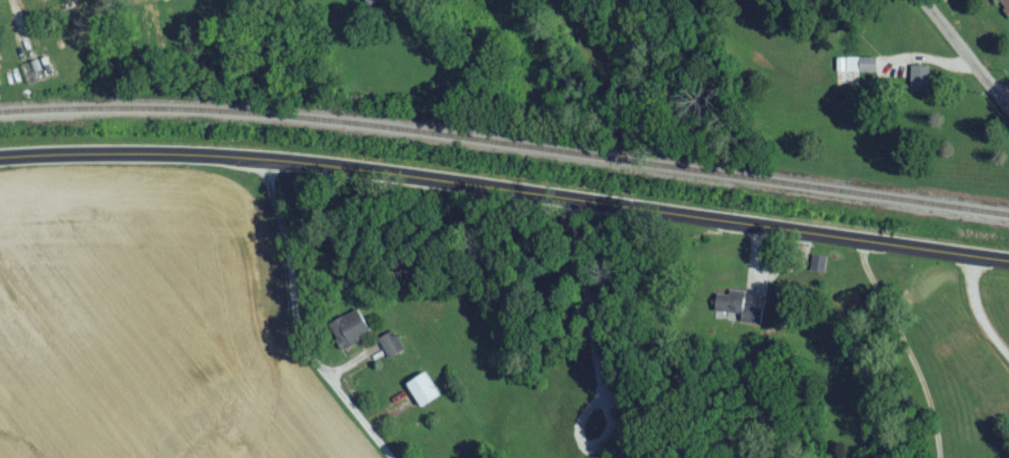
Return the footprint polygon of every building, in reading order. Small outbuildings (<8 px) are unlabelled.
[(84,0),(59,0),(55,1),(55,0),(46,0),(42,1),(49,24),(87,12),(84,0)] [(368,14),(391,1),(390,0),(360,0),(368,14)] [(999,5),(1008,19),(1008,0),(1006,0),(999,5)] [(859,78),(879,78),(879,63),(859,63),(859,78)] [(912,98),(930,98),(930,72),(912,72),(912,98)] [(356,349),(371,337),(359,322),(352,328),(355,333),(348,339),(356,349)] [(406,357),(395,337),(379,346),(391,366),(406,357)] [(407,391),(422,414),(442,402),(427,378),(407,391)]
